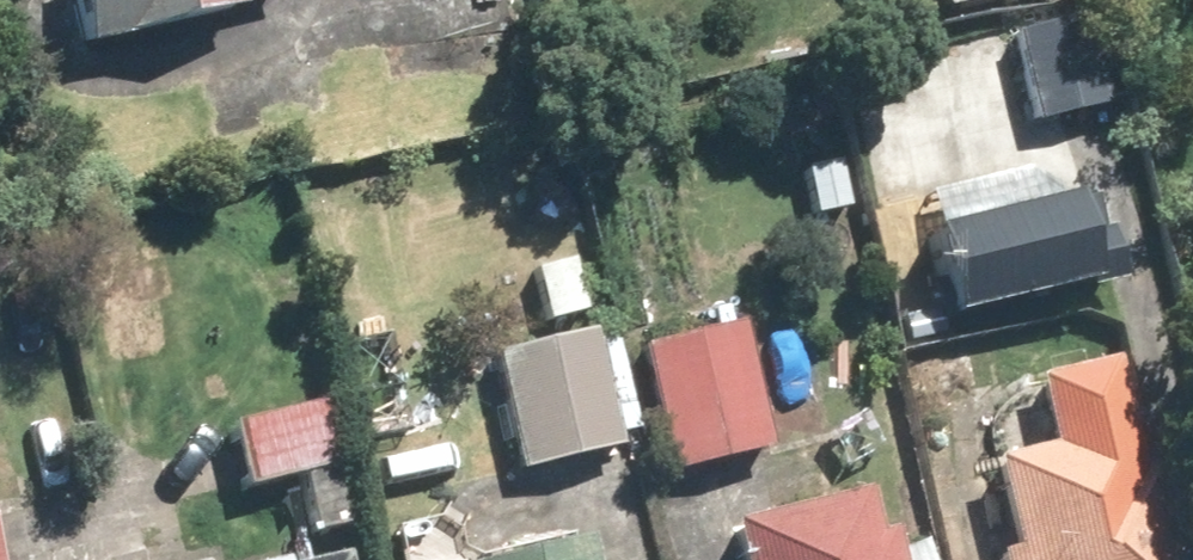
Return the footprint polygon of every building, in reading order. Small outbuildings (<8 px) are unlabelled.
[(82,51),(241,16),(237,0),(71,0),(82,51)] [(945,13),(996,0),(942,0),(945,13)] [(1085,20),(1011,39),(1034,129),(1108,110),(1085,20)] [(832,120),(790,127),(807,223),(850,216),(832,120)] [(1006,218),(928,237),(949,322),(1124,280),(1097,171),(1000,194),(1006,218)] [(736,331),(637,353),(666,479),(765,456),(736,331)] [(611,342),(593,346),(591,335),(491,358),(518,476),(618,453),(615,441),(634,437),(611,342)] [(1049,454),(993,467),(1012,552),(994,556),(995,559),(1175,559),(1146,432),(1130,436),(1116,373),(1035,391),(1049,454)] [(323,409),(231,430),(246,492),(337,471),(323,409)] [(895,548),(893,538),(874,542),(866,502),(731,532),(737,559),(934,559),(930,540),(895,548)] [(580,547),(527,559),(583,559),(580,547)]
